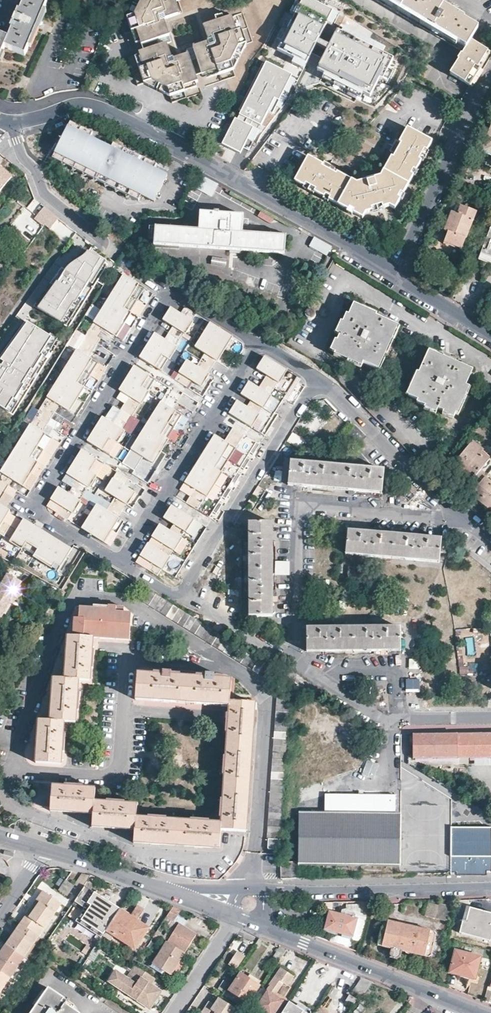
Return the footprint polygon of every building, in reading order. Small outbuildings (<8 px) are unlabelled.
[(42,0),(24,0),(20,10),(17,9),(10,27),(12,28),(9,37),(0,34),(0,58),(5,47),(25,55),(46,2),(42,0)] [(134,41),(138,40),(139,43),(155,38),(167,33),(161,16),(177,11),(173,0),(133,0),(125,15),(134,41)] [(318,0),(305,0),(280,46),(311,62),(319,46),(321,41),(336,9),(318,0)] [(462,52),(461,55),(460,54),(457,59),(458,60),(450,73),(473,86),(490,51),(470,40),(477,27),(464,19),(464,18),(435,0),(376,0),(462,52)] [(203,74),(204,77),(231,68),(244,43),(235,16),(230,18),(229,15),(220,18),(213,20),(200,25),(206,42),(191,47),(195,58),(200,75),(203,74)] [(170,40),(167,33),(155,38),(158,44),(165,42),(170,40)] [(388,59),(338,34),(331,47),(328,51),(327,54),(320,67),(341,76),(343,74),(373,88),(388,59)] [(331,47),(321,41),(319,46),(328,51),(331,47)] [(128,55),(138,84),(142,83),(169,96),(171,103),(199,93),(188,60),(186,54),(170,59),(165,42),(158,44),(128,55)] [(195,58),(191,47),(185,49),(186,54),(188,60),(195,58)] [(295,73),(269,60),(243,112),(240,117),(237,116),(222,143),(217,140),(212,149),(221,153),(225,145),(241,153),(253,125),(258,128),(261,123),(263,124),(268,113),(273,115),(295,73)] [(71,121),(52,157),(138,201),(141,196),(154,202),(167,176),(154,169),(157,164),(114,142),(111,147),(104,162),(99,159),(99,158),(89,153),(87,154),(83,151),(82,147),(86,146),(90,137),(93,132),(71,121)] [(433,141),(408,128),(401,142),(404,144),(395,158),(393,157),(387,170),(411,183),(416,176),(412,173),(415,168),(418,169),(423,159),(420,158),(426,148),(428,149),(433,141)] [(482,151),(490,155),(490,129),(482,151)] [(111,147),(90,137),(86,146),(82,147),(83,151),(87,154),(89,153),(99,158),(99,159),(104,162),(111,147)] [(324,165),(310,158),(296,182),(305,186),(304,189),(315,195),(317,193),(326,198),(324,201),(330,203),(331,202),(339,205),(353,181),(339,173),(338,176),(322,167),(324,165)] [(12,176),(0,167),(0,191),(12,176)] [(394,208),(410,185),(386,171),(383,177),(378,179),(362,183),(358,183),(354,181),(340,206),(361,218),(365,212),(369,211),(387,206),(389,205),(394,208)] [(462,248),(476,211),(461,205),(457,214),(451,211),(444,230),(447,231),(443,241),(462,248)] [(34,220),(43,226),(52,213),(44,206),(34,220)] [(286,236),(242,232),(243,215),(219,213),(219,212),(214,211),(213,213),(200,212),(198,229),(156,227),(155,227),(153,244),(284,253),(286,236)] [(43,226),(51,231),(60,219),(52,213),(43,226)] [(479,258),(490,262),(490,226),(479,258)] [(331,247),(314,237),(309,246),(326,255),(328,251),(331,247)] [(58,270),(33,305),(68,326),(96,281),(103,286),(116,265),(108,259),(92,245),(77,262),(67,269),(63,273),(58,270)] [(0,472),(0,499),(8,486),(12,480),(21,486),(37,461),(51,438),(42,432),(55,413),(59,405),(68,410),(83,386),(98,363),(89,357),(106,330),(115,336),(130,312),(145,287),(150,279),(129,266),(0,472)] [(377,368),(396,325),(353,305),(348,315),(346,314),(337,334),(339,335),(333,351),(362,363),(363,362),(377,368)] [(144,351),(140,358),(161,371),(168,359),(176,346),(184,333),(192,321),(196,314),(185,308),(181,314),(171,308),(168,312),(163,320),(173,327),(165,339),(155,333),(154,335),(144,351)] [(314,316),(314,313),(313,311),(311,310),(308,310),(307,310),(305,311),(305,313),(305,316),(307,318),(311,319),(314,316)] [(131,313),(130,312),(115,336),(117,337),(131,313)] [(192,321),(184,333),(186,334),(194,322),(192,321)] [(13,416),(57,344),(23,323),(0,355),(0,408),(13,416)] [(187,360),(175,380),(187,387),(191,380),(200,386),(208,373),(216,360),(231,336),(210,323),(195,347),(205,353),(197,366),(187,360)] [(231,336),(216,360),(218,362),(233,337),(231,336)] [(176,346),(168,359),(170,360),(178,347),(176,346)] [(465,385),(471,372),(428,352),(408,396),(418,400),(417,402),(436,411),(437,409),(453,416),(466,386),(465,385)] [(237,401),(229,413),(265,436),(271,426),(278,415),(275,413),(284,399),(287,401),(295,388),(300,380),(265,357),(261,363),(257,369),(267,376),(259,388),(249,382),(245,387),(241,394),(251,401),(247,407),(237,401)] [(90,438),(87,441),(109,454),(116,442),(124,430),(140,403),(148,391),(155,379),(134,366),(132,370),(121,388),(119,390),(129,396),(112,423),(103,417),(102,418),(90,438)] [(208,373),(200,386),(202,387),(210,374),(208,373)] [(83,386),(68,410),(70,412),(85,387),(83,386)] [(169,388),(122,463),(135,471),(143,457),(152,463),(167,439),(182,415),(173,410),(182,396),(169,388)] [(148,391),(140,403),(142,404),(150,392),(148,391)] [(189,478),(186,483),(195,489),(186,503),(210,518),(213,512),(216,514),(220,508),(223,504),(220,502),(222,498),(225,500),(229,493),(232,489),(229,487),(232,483),(235,485),(238,479),(241,474),(238,472),(241,468),(244,470),(249,463),(251,459),(247,457),(250,453),(253,455),(256,451),(260,445),(233,428),(224,442),(215,436),(212,440),(203,455),(196,466),(189,478)] [(124,430),(116,442),(118,444),(125,431),(124,430)] [(302,446),(303,437),(288,435),(287,445),(302,446)] [(167,439),(152,463),(154,464),(169,440),(167,439)] [(451,464),(477,486),(484,477),(487,474),(481,469),(489,459),(477,450),(480,447),(472,440),(451,464)] [(55,493),(51,500),(61,505),(56,513),(68,520),(72,513),(80,500),(88,487),(96,475),(103,463),(82,450),(81,452),(69,470),(67,474),(77,480),(69,493),(59,487),(55,493)] [(37,461),(21,486),(23,487),(38,462),(37,461)] [(381,493),(384,470),(290,461),(288,485),(297,486),(371,492),(381,493)] [(97,504),(82,528),(103,542),(118,517),(126,504),(134,492),(125,486),(129,479),(117,472),(105,491),(115,498),(107,510),(97,504)] [(96,475),(88,487),(90,488),(98,476),(96,475)] [(471,493),(490,510),(490,483),(484,477),(477,486),(471,493)] [(134,492),(126,504),(128,505),(131,500),(136,493),(134,492)] [(80,500),(72,513),(74,514),(82,501),(80,500)] [(11,541),(23,548),(35,555),(53,567),(59,570),(66,559),(54,551),(60,541),(54,538),(38,528),(26,520),(24,519),(18,529),(11,525),(4,521),(10,511),(8,509),(0,504),(0,534),(11,541)] [(150,562),(146,569),(157,576),(162,569),(175,578),(206,528),(171,506),(168,511),(164,518),(174,525),(170,531),(160,525),(156,530),(152,537),(162,543),(158,550),(148,543),(144,549),(140,556),(150,562)] [(118,517),(103,542),(104,543),(120,518),(118,517)] [(272,541),(272,522),(249,522),(249,616),(272,616),(272,604),(272,541)] [(439,563),(441,539),(428,538),(358,531),(347,531),(345,554),(439,563)] [(11,541),(10,542),(22,550),(23,548),(11,541)] [(68,547),(60,541),(54,551),(66,559),(72,549),(68,547)] [(35,555),(34,557),(52,568),(53,567),(35,555)] [(365,568),(349,567),(349,578),(364,579),(365,568)] [(10,606),(12,605),(15,601),(18,602),(27,586),(8,575),(0,589),(0,623),(10,606)] [(156,594),(150,590),(143,601),(267,680),(274,669),(156,594)] [(93,668),(94,658),(93,657),(92,656),(92,655),(91,654),(92,639),(92,638),(93,638),(93,637),(94,637),(128,640),(130,614),(130,613),(129,613),(122,612),(122,607),(92,605),(92,608),(76,607),(75,618),(74,618),(73,636),(67,635),(64,678),(54,678),(53,678),(53,679),(50,720),(39,719),(36,763),(60,765),(62,747),(63,747),(63,746),(64,746),(64,745),(65,734),(63,734),(63,721),(74,722),(75,721),(75,710),(78,710),(79,699),(78,698),(77,697),(77,696),(78,679),(88,680),(88,681),(89,680),(90,668),(93,668)] [(400,648),(400,627),(393,627),(317,628),(306,628),(306,651),(400,651),(400,648)] [(246,829),(255,703),(230,701),(231,680),(217,679),(216,677),(214,677),(213,676),(205,675),(205,676),(202,676),(202,678),(174,676),(174,674),(170,674),(171,672),(162,672),(162,673),(159,673),(159,675),(137,674),(134,699),(229,706),(229,719),(227,719),(226,720),(226,721),(226,722),(225,732),(227,732),(226,756),(223,755),(223,764),(223,765),(223,766),(224,767),(225,768),(223,805),(222,805),(221,806),(220,806),(219,807),(219,818),(222,818),(221,823),(208,822),(208,819),(199,819),(198,819),(198,820),(197,821),(196,821),(161,819),(160,818),(160,817),(159,817),(158,816),(148,815),(148,818),(135,817),(136,804),(124,803),(124,800),(114,799),(112,802),(94,801),(94,788),(83,787),(83,784),(72,783),(70,786),(52,785),(52,784),(34,783),(33,803),(38,806),(50,807),(50,810),(92,814),(91,826),(134,829),(133,842),(219,849),(221,828),(246,829)] [(269,840),(279,840),(290,685),(278,684),(267,839),(267,840),(269,840)] [(490,756),(490,732),(480,732),(413,733),(413,757),(415,757),(415,756),(490,756)] [(299,812),(297,860),(298,863),(399,865),(400,814),(395,814),(394,795),(325,794),(324,812),(299,812)] [(451,828),(451,872),(457,872),(457,876),(486,876),(486,871),(490,871),(490,828),(470,828),(451,828)] [(278,849),(279,840),(269,840),(268,849),(278,849),(279,849),(278,849)] [(74,884),(81,889),(83,887),(84,885),(90,876),(82,874),(74,884)] [(67,895),(73,886),(65,880),(58,889),(67,895)] [(95,892),(84,885),(83,887),(93,894),(95,892)] [(93,894),(83,887),(81,889),(71,904),(81,911),(84,913),(80,920),(98,931),(96,935),(94,938),(99,941),(106,929),(118,910),(93,894)] [(21,924),(39,937),(63,903),(45,890),(21,924)] [(120,908),(95,892),(93,894),(118,910),(120,908)] [(439,905),(428,902),(424,915),(447,922),(451,909),(439,905)] [(118,910),(106,929),(134,947),(147,927),(135,920),(143,908),(136,904),(129,914),(128,916),(120,911),(122,909),(120,907),(120,908),(118,910)] [(351,937),(356,919),(352,918),(353,916),(353,915),(353,914),(352,914),(351,911),(352,906),(349,905),(347,910),(343,911),(342,912),(335,910),(334,913),(329,911),(324,929),(351,937)] [(179,909),(172,906),(152,936),(157,940),(162,933),(160,932),(162,929),(164,930),(171,918),(173,919),(179,909)] [(490,940),(490,914),(470,908),(466,921),(463,921),(460,933),(490,942),(490,940)] [(84,913),(81,911),(74,921),(80,920),(84,913)] [(424,957),(430,933),(377,918),(376,923),(383,925),(378,945),(392,949),(390,957),(400,960),(402,952),(424,957)] [(96,935),(98,931),(80,920),(74,921),(96,935)] [(171,923),(147,961),(170,975),(195,934),(179,924),(178,926),(171,923)] [(14,934),(7,944),(25,957),(39,937),(21,924),(14,934)] [(11,977),(20,964),(25,957),(7,944),(0,954),(0,969),(11,977)] [(286,949),(280,946),(271,960),(276,964),(282,955),(286,949)] [(87,959),(94,963),(102,951),(95,947),(87,959)] [(244,955),(236,950),(227,964),(235,969),(244,955)] [(475,979),(481,958),(455,951),(450,972),(475,979)] [(134,964),(130,970),(126,976),(118,988),(149,1008),(162,987),(151,981),(154,977),(134,964)] [(333,981),(340,969),(333,966),(326,976),(333,981)] [(287,1002),(274,995),(281,983),(286,986),(293,976),(279,967),(269,984),(270,985),(266,990),(261,987),(261,988),(251,1004),(256,1008),(256,1009),(263,1012),(280,1012),(287,1002)] [(3,989),(11,977),(0,969),(0,993),(3,989)] [(107,980),(118,988),(126,976),(115,969),(107,980)] [(242,1010),(245,1012),(251,1004),(261,988),(258,987),(259,985),(257,984),(247,977),(240,973),(230,990),(236,994),(235,996),(240,1000),(241,998),(247,1002),(242,1010)] [(247,977),(257,984),(261,980),(250,973),(247,977)] [(226,976),(221,985),(225,987),(230,978),(226,976)] [(371,981),(360,977),(351,991),(360,997),(371,981)] [(31,1012),(79,1012),(66,1004),(68,1002),(63,999),(64,998),(49,988),(31,1012)] [(201,1012),(234,1012),(237,1009),(219,997),(214,1004),(212,1007),(207,1004),(200,1012),(201,1012)] [(303,1010),(304,1008),(297,1003),(296,1005),(288,1000),(287,1002),(280,1012),(308,1012),(303,1010)]
